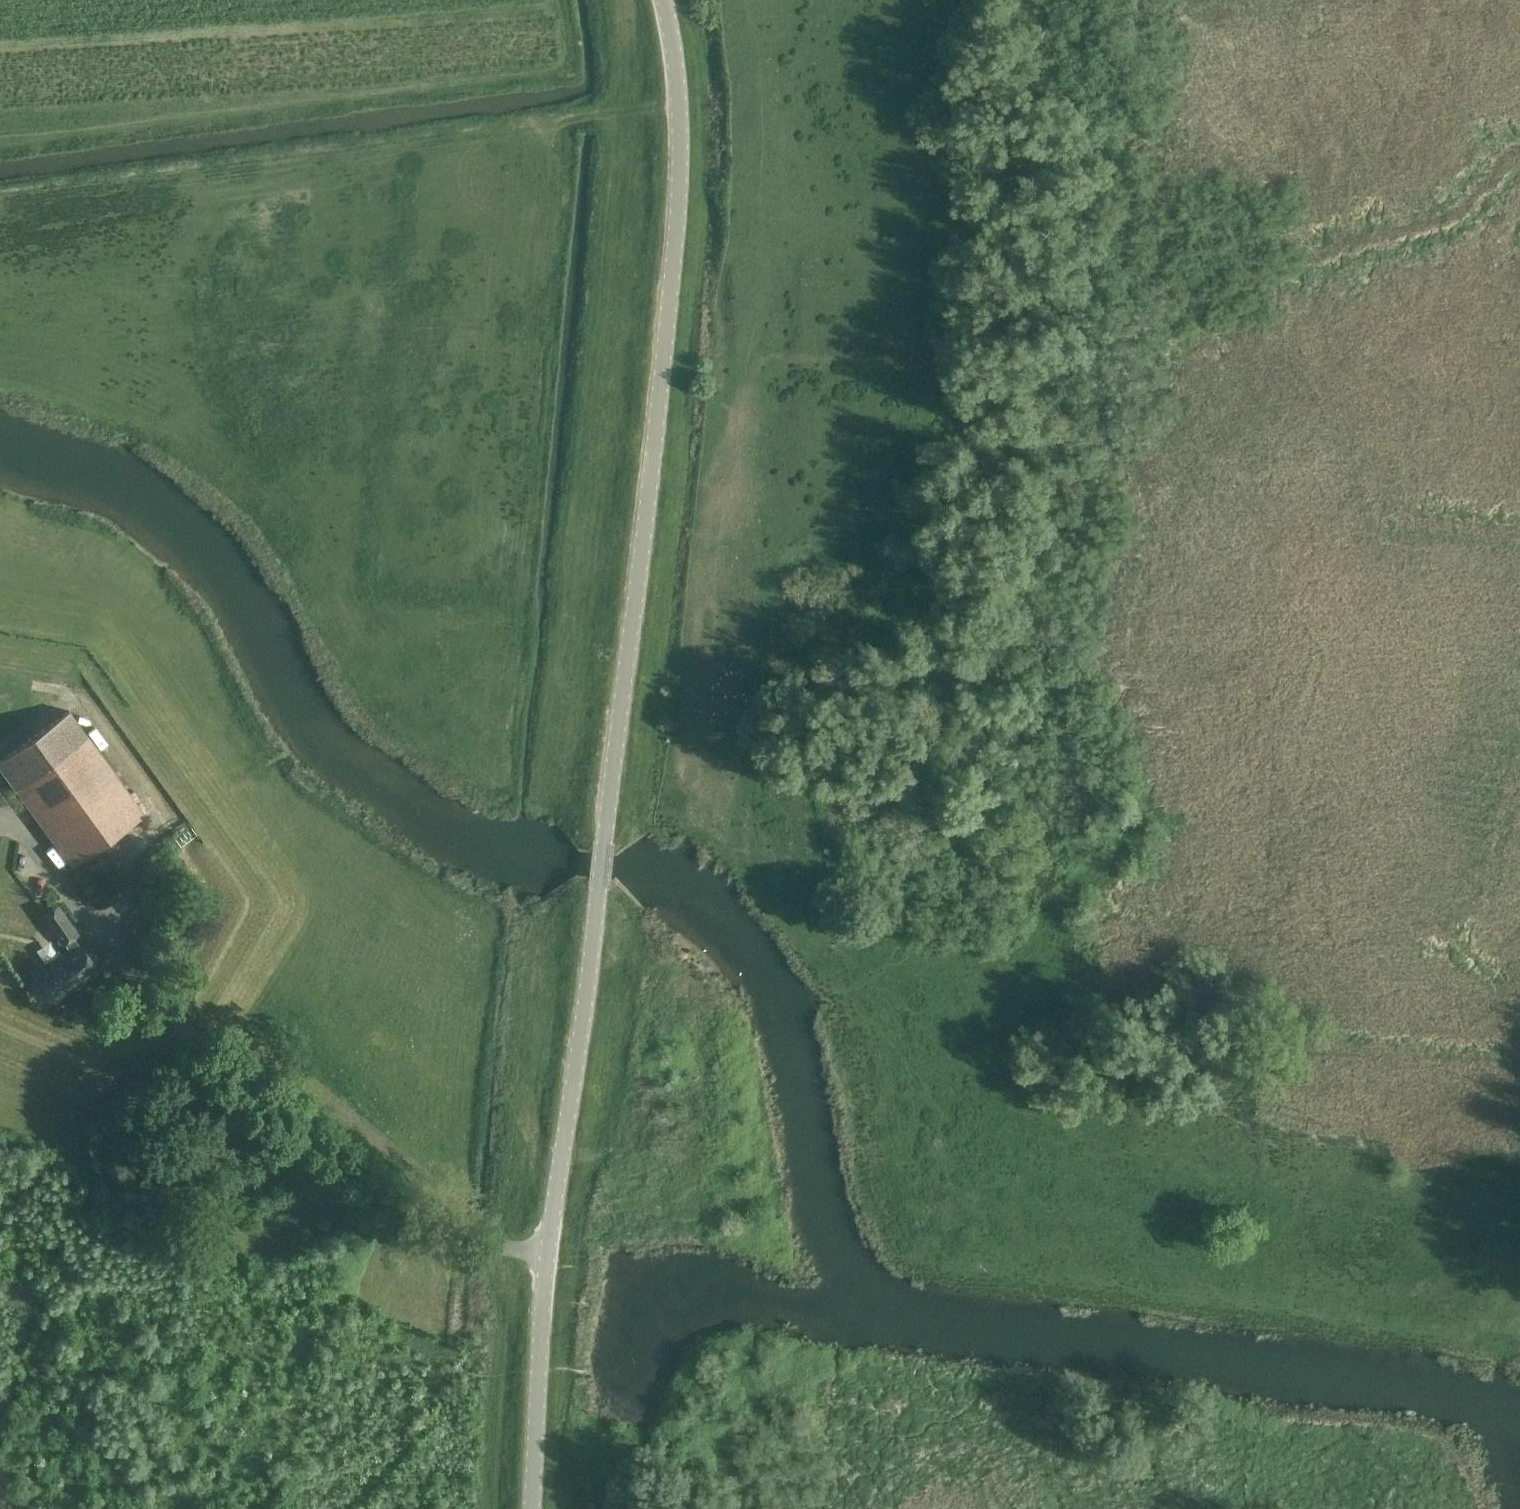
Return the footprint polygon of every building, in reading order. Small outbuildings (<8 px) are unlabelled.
[(60,852),(72,868),(145,816),(71,714),(0,765),(0,768),(60,852)] [(53,966),(38,976),(44,985),(55,1001),(98,971),(81,947),(80,947),(74,937),(77,935),(63,915),(56,905),(50,910),(43,914),(50,924),(64,944),(65,943),(71,953),(66,957),(64,953),(50,962),(53,966)]
